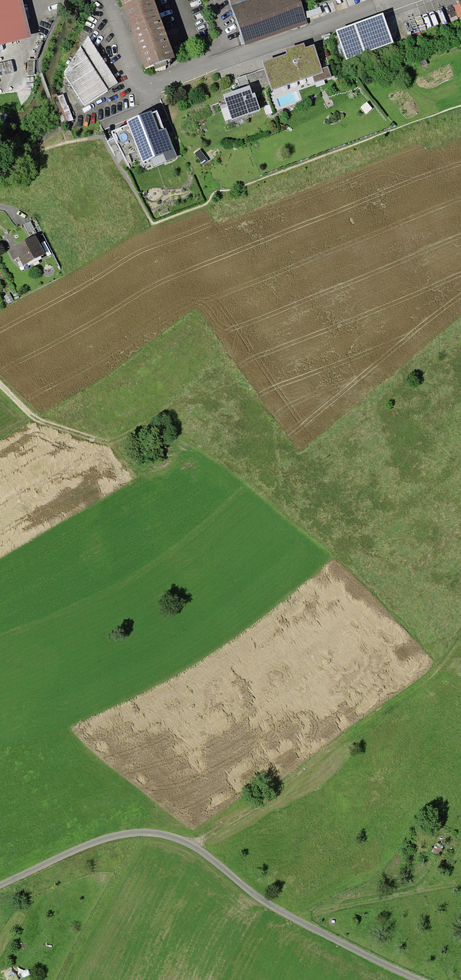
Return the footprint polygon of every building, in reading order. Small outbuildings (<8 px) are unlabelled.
[(31,37),(22,0),(0,0),(0,45),(31,37)] [(145,68),(175,57),(154,0),(120,0),(145,68)] [(241,35),(244,43),(245,45),(308,24),(301,0),(229,0),(241,35)] [(383,13),(335,30),(346,59),(393,43),(383,13)] [(80,46),(64,73),(85,106),(108,92),(108,89),(118,83),(88,36),(81,46),(80,46)] [(287,53),(262,61),(265,69),(271,87),(272,90),(313,77),(315,83),(331,77),(328,66),(322,68),(314,44),(306,47),(304,42),(285,49),(287,53)] [(271,87),(265,69),(246,75),(249,85),(252,93),(255,92),(271,87)] [(249,85),(246,75),(237,79),(240,88),(249,85)] [(240,88),(223,94),(232,120),(232,119),(247,114),(261,110),(255,92),(252,93),(249,85),(240,88)] [(152,110),(126,121),(128,124),(143,162),(151,158),(154,167),(177,157),(166,128),(164,128),(159,130),(152,112),(152,110)] [(157,110),(152,112),(159,130),(164,128),(157,110)] [(235,125),(249,120),(247,114),(232,119),(235,125)] [(143,162),(128,124),(112,131),(129,166),(143,162)] [(37,234),(30,221),(24,224),(31,237),(35,235),(37,234)] [(31,237),(7,250),(13,261),(19,258),(23,266),(27,263),(40,256),(46,253),(35,235),(31,237)] [(42,259),(40,256),(27,263),(28,266),(42,259)]
